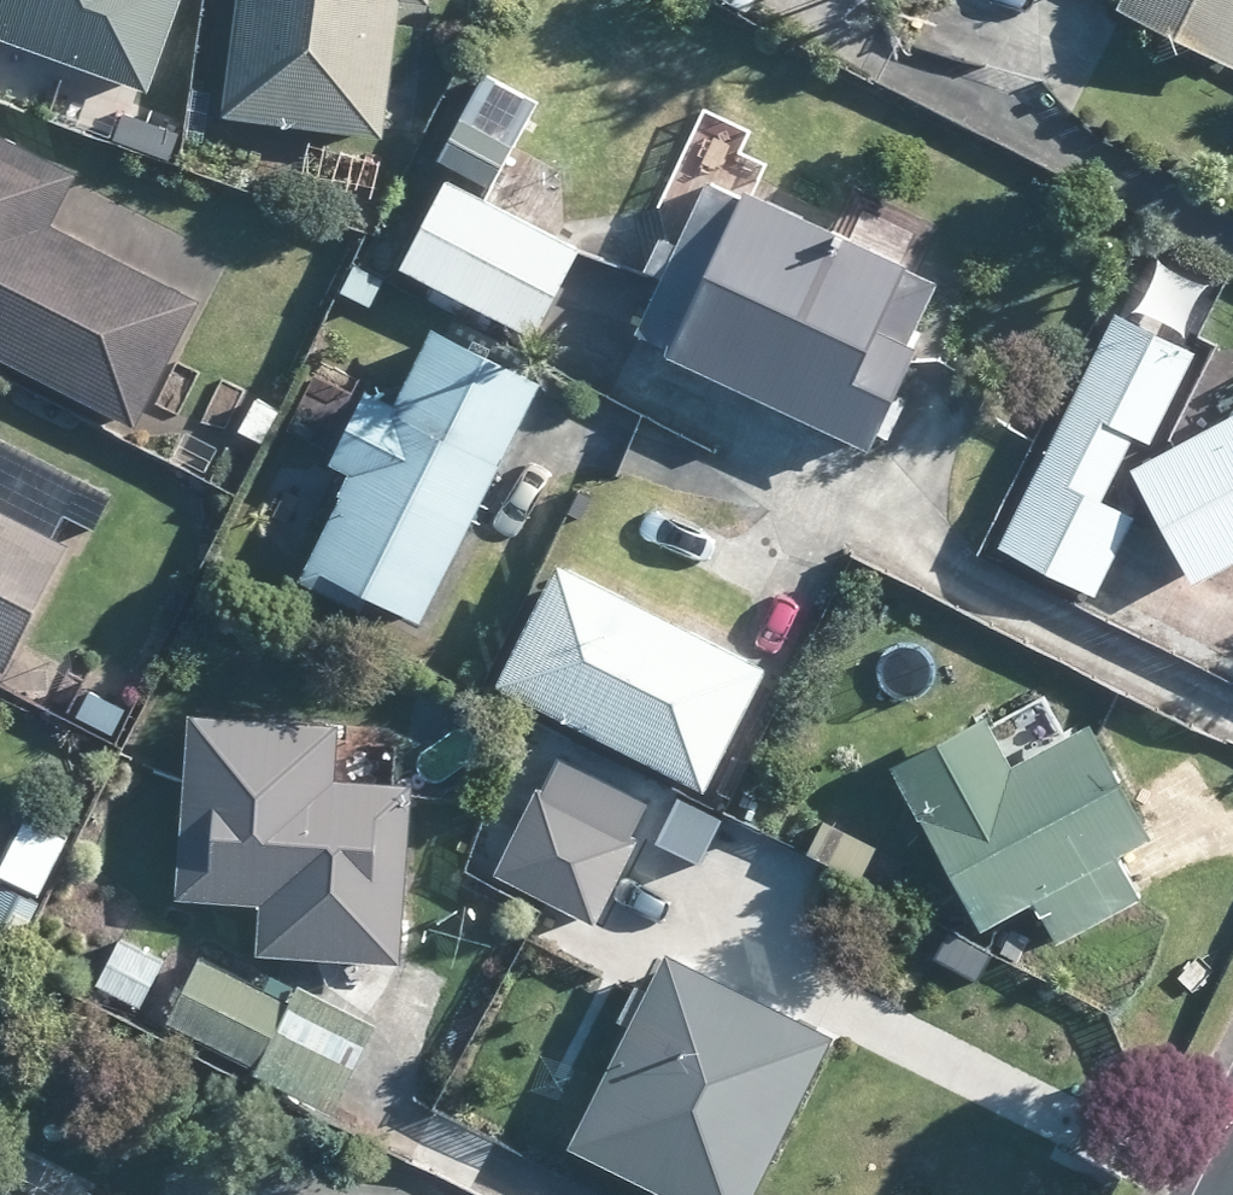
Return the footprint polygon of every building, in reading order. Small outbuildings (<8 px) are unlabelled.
[(4,25),(145,78),(158,83),(189,0),(0,0),(0,35),(4,25)] [(235,106),(394,127),(411,0),(249,0),(235,106)] [(1232,52),(1232,0),(1129,0),(1232,52)] [(496,182),(523,136),(547,94),(496,65),(445,153),(496,182)] [(840,217),(765,180),(780,150),(756,139),(766,116),(715,92),(704,116),(668,191),(669,203),(673,228),(658,260),(677,268),(648,326),(884,441),(895,422),(902,425),(921,385),(915,381),(938,333),(925,327),(953,271),(923,258),(840,217)] [(79,182),(89,164),(0,118),(0,343),(146,419),(155,403),(177,357),(188,337),(211,291),(63,215),(79,182)] [(566,226),(493,188),(459,169),(413,257),(546,328),(591,239),(566,226)] [(1160,433),(1206,343),(1126,303),(1007,538),(1104,588),(1144,508),(1112,491),(1146,426),(1160,433)] [(435,609),(552,374),(445,321),(408,393),(381,380),(344,453),(364,462),(350,488),(354,490),(316,566),(377,598),(383,584),(435,609)] [(289,403),(276,398),(264,390),(246,422),(267,435),(271,437),(289,403)] [(1145,460),(1209,575),(1232,562),(1232,411),(1145,460)] [(16,661),(80,535),(57,524),(0,495),(0,652),(16,661)] [(498,689),(683,779),(649,849),(696,872),(790,680),(684,628),(558,567),(498,689)] [(84,708),(126,732),(140,708),(99,684),(84,708)] [(1157,887),(1153,879),(1134,845),(1167,828),(1094,695),(1081,701),(927,786),(998,918),(1046,892),(1054,906),(1066,899),(1082,928),(1157,887)] [(623,881),(648,831),(639,826),(656,794),(569,751),(561,765),(552,785),(522,768),(506,802),(510,804),(494,835),(515,845),(505,866),(603,918),(608,909),(612,900),(617,891),(623,881)] [(406,773),(322,766),(198,759),(190,889),(300,896),(320,898),(417,905),(426,773),(406,773)] [(918,866),(884,850),(871,874),(905,893),(918,866)] [(850,1026),(683,941),(680,944),(671,963),(662,981),(648,974),(630,1011),(644,1017),(640,1025),(584,1137),(697,1194),(763,1194),(850,1026)] [(302,998),(273,981),(212,950),(177,1017),(345,1106),(391,1015),(372,1006),(326,980),(314,975),(302,998)] [(95,1176),(94,1180),(86,1194),(134,1194),(95,1176)]
